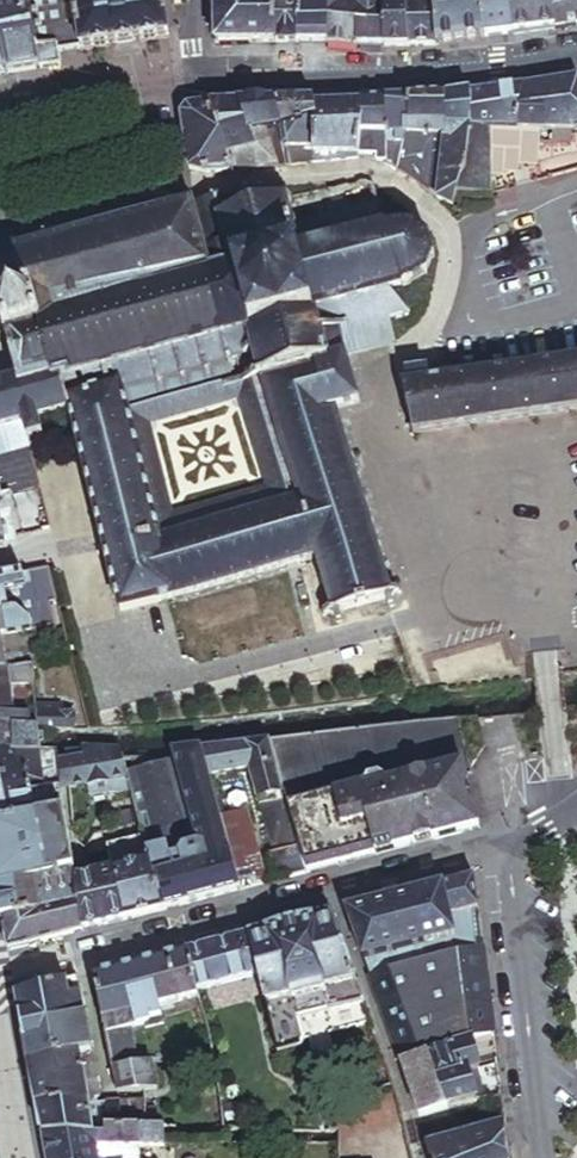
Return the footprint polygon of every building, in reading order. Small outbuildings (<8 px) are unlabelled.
[(24,0),(0,0),(0,47),(6,72),(24,69),(37,67),(24,0)] [(46,0),(24,0),(37,67),(58,64),(56,50),(46,0)] [(162,0),(46,0),(56,50),(76,47),(78,46),(79,48),(167,35),(162,0)] [(249,0),(215,0),(215,40),(249,39),(249,0)] [(272,0),(249,0),(249,39),(273,39),(272,0)] [(298,0),(272,0),(273,39),(299,39),(298,0)] [(299,39),(327,40),(328,0),(298,0),(299,39)] [(335,41),(358,43),(386,45),(408,45),(406,0),(335,0),(335,41)] [(413,0),(406,0),(408,45),(416,45),(413,0)] [(436,0),(413,0),(416,45),(439,44),(436,0)] [(439,44),(486,39),(485,35),(480,0),(436,0),(439,44)] [(485,35),(515,31),(511,0),(480,0),(485,35)] [(515,31),(555,26),(552,0),(511,0),(515,31)] [(555,26),(574,23),(571,0),(552,0),(555,26)] [(525,84),(519,126),(555,128),(555,138),(574,139),(575,128),(576,128),(576,77),(525,84)] [(519,126),(525,84),(491,88),(492,125),(519,126)] [(492,125),(491,88),(472,91),(471,125),(492,125)] [(471,125),(472,91),(447,93),(447,122),(471,125)] [(469,164),(471,125),(447,122),(447,93),(411,96),(408,137),(402,137),(401,154),(399,166),(396,173),(427,193),(436,135),(447,134),(438,199),(453,209),(461,184),(469,164)] [(408,137),(411,96),(385,97),(381,163),(396,173),(399,166),(401,154),(402,137),(408,137)] [(381,163),(385,97),(361,98),(358,154),(357,158),(381,163)] [(312,100),(311,151),(358,154),(361,98),(312,100)] [(311,151),(312,100),(275,101),(289,165),(312,163),(311,151)] [(289,165),(275,101),(236,103),(249,139),(261,138),(276,167),(289,165)] [(249,139),(236,103),(207,104),(233,171),(276,167),(261,138),(249,139)] [(233,171),(207,104),(187,104),(180,114),(187,162),(190,166),(195,170),(207,173),(233,171)] [(496,167),(497,145),(492,145),(492,125),(471,125),(469,164),(461,184),(491,187),(491,167),(496,167)] [(403,284),(419,279),(425,275),(429,271),(432,265),(433,260),(434,253),(434,249),(431,243),(426,237),(423,232),(415,228),(409,225),(401,224),(393,223),(387,224),(384,224),(374,185),(361,182),(279,199),(278,193),(271,195),(273,201),(252,204),(251,199),(243,201),(244,207),(222,211),(214,183),(210,184),(211,187),(203,188),(205,194),(188,197),(187,194),(182,195),(182,199),(164,203),(163,200),(158,201),(158,206),(139,210),(138,206),(132,207),(133,211),(113,215),(113,213),(107,214),(109,218),(91,221),(90,219),(84,220),(84,224),(66,228),(65,225),(59,227),(60,231),(40,234),(39,226),(33,227),(34,236),(18,240),(17,231),(9,232),(11,242),(0,245),(0,311),(3,324),(0,324),(0,328),(0,329),(0,336),(3,335),(13,375),(15,382),(47,375),(54,400),(67,397),(123,384),(202,363),(203,368),(209,366),(208,362),(229,356),(231,360),(236,359),(236,354),(251,351),(258,378),(265,376),(345,356),(402,341),(395,314),(400,313),(402,318),(410,316),(409,310),(412,309),(411,302),(406,302),(403,284)] [(296,567),(319,561),(335,614),(391,597),(335,409),(357,401),(345,356),(265,376),(299,495),(161,534),(105,550),(120,612),(166,600),(286,570),(296,567)] [(458,425),(576,410),(576,360),(425,380),(422,367),(408,369),(409,381),(401,382),(407,430),(458,425)] [(0,379),(0,455),(29,447),(27,438),(40,435),(37,418),(71,409),(101,534),(158,520),(123,384),(67,397),(54,400),(47,375),(15,382),(13,375),(0,379)] [(458,425),(461,438),(576,422),(576,410),(458,425)] [(4,550),(19,546),(9,495),(37,488),(29,447),(0,455),(0,527),(4,550)] [(158,520),(101,534),(105,550),(161,534),(158,520)] [(57,598),(49,566),(22,572),(24,583),(27,595),(42,601),(57,598)] [(4,587),(24,583),(22,572),(0,576),(0,614),(7,608),(4,587)] [(19,608),(27,595),(24,583),(4,587),(7,608),(7,610),(19,608)] [(32,621),(19,608),(7,610),(7,608),(0,614),(0,670),(33,665),(32,621)] [(10,684),(33,683),(33,665),(0,670),(0,726),(35,727),(34,705),(14,706),(10,684)] [(33,683),(10,684),(14,706),(34,705),(33,683)] [(72,729),(72,713),(64,713),(62,706),(34,705),(35,727),(37,727),(72,729)] [(305,872),(476,826),(465,767),(470,767),(462,716),(274,739),(287,795),(298,844),(305,872)] [(37,727),(35,727),(0,726),(0,751),(38,752),(37,740),(37,727)] [(136,836),(159,910),(265,882),(245,811),(220,818),(208,775),(249,768),(260,801),(287,795),(274,739),(202,748),(161,754),(162,759),(186,847),(169,851),(168,859),(158,862),(148,831),(136,836)] [(51,752),(38,752),(0,751),(0,785),(56,788),(55,778),(52,760),(51,752)] [(115,770),(109,753),(62,753),(63,760),(52,760),(55,778),(83,778),(84,783),(118,783),(115,770)] [(186,847),(162,759),(115,770),(118,783),(136,836),(148,831),(158,862),(168,859),(169,851),(186,847)] [(56,788),(0,785),(0,823),(60,812),(56,788)] [(298,844),(287,795),(260,801),(272,850),(298,844)] [(60,812),(0,823),(0,886),(71,873),(60,812)] [(159,910),(136,836),(103,844),(105,852),(111,870),(124,920),(159,910)] [(273,879),(305,872),(298,844),(272,850),(267,852),(273,879)] [(91,875),(111,870),(105,852),(88,857),(91,875)] [(124,920),(111,870),(91,875),(72,881),(76,903),(82,931),(124,920)] [(71,873),(0,886),(0,918),(76,903),(72,881),(71,873)] [(472,874),(419,889),(426,923),(431,940),(461,932),(461,926),(480,924),(472,874)] [(422,943),(417,925),(426,923),(419,889),(346,910),(363,961),(422,943)] [(82,931),(76,903),(0,918),(0,924),(2,935),(5,951),(82,931)] [(93,976),(116,1093),(142,1090),(152,1089),(148,1066),(135,1067),(129,1028),(143,1024),(143,1029),(163,1025),(160,1007),(195,998),(194,992),(260,976),(280,1052),(292,1050),(299,1081),(308,1079),(300,1047),(304,1037),(300,1019),(332,1012),(337,1033),(369,1027),(330,915),(93,976)] [(431,940),(426,923),(417,925),(422,943),(431,940)] [(461,932),(431,940),(436,958),(483,945),(481,934),(480,924),(461,926),(461,932)] [(389,1034),(489,1001),(486,976),(483,945),(436,958),(369,977),(389,1034)] [(83,1017),(76,981),(15,996),(21,1029),(83,1017)] [(481,1034),(493,1030),(491,1013),(489,1001),(389,1034),(399,1061),(427,1052),(481,1034)] [(89,1052),(83,1017),(21,1029),(28,1062),(89,1052)] [(427,1052),(446,1110),(477,1101),(473,1080),(471,1070),(477,1068),(475,1058),(484,1054),(483,1045),(481,1034),(427,1052)] [(28,1062),(36,1106),(94,1105),(93,1100),(97,1095),(93,1078),(82,1079),(81,1069),(92,1068),(89,1052),(28,1062)] [(446,1110),(427,1052),(399,1061),(418,1117),(446,1110)] [(103,1135),(103,1129),(103,1106),(94,1105),(36,1106),(41,1134),(92,1135),(103,1135)] [(141,1129),(141,1105),(103,1106),(103,1129),(141,1129)] [(508,1153),(506,1140),(504,1120),(424,1143),(428,1157),(508,1157),(508,1153)] [(103,1135),(92,1135),(95,1150),(163,1151),(163,1130),(141,1129),(103,1129),(103,1135)] [(92,1135),(41,1134),(46,1157),(97,1157),(95,1150),(92,1135)]
